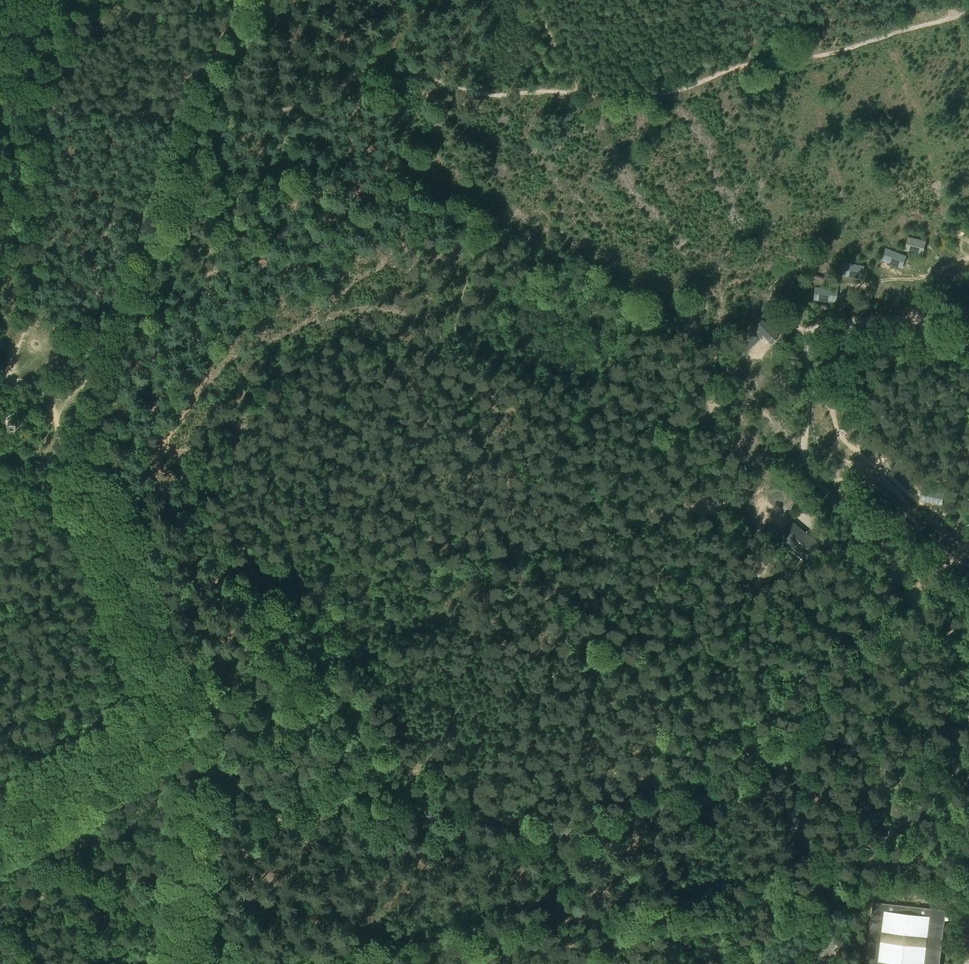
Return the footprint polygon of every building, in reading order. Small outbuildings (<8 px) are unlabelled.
[(923,253),(925,239),(906,236),(904,250),(923,253)] [(883,247),(880,260),(902,266),(906,253),(883,247)] [(839,275),(861,277),(863,263),(840,261),(839,275)] [(813,288),(813,299),(834,299),(834,288),(813,288)] [(750,331),(732,347),(741,356),(759,339),(763,335),(771,344),(778,336),(762,319),(755,326),(753,325),(748,329),(750,331)] [(854,425),(846,430),(849,435),(857,429),(854,425)] [(863,447),(870,440),(866,436),(859,443),(863,447)] [(920,490),(919,501),(940,503),(941,491),(920,490)] [(803,557),(816,542),(793,522),(780,538),(803,557)] [(947,909),(873,902),(866,963),(940,963),(947,909)]
